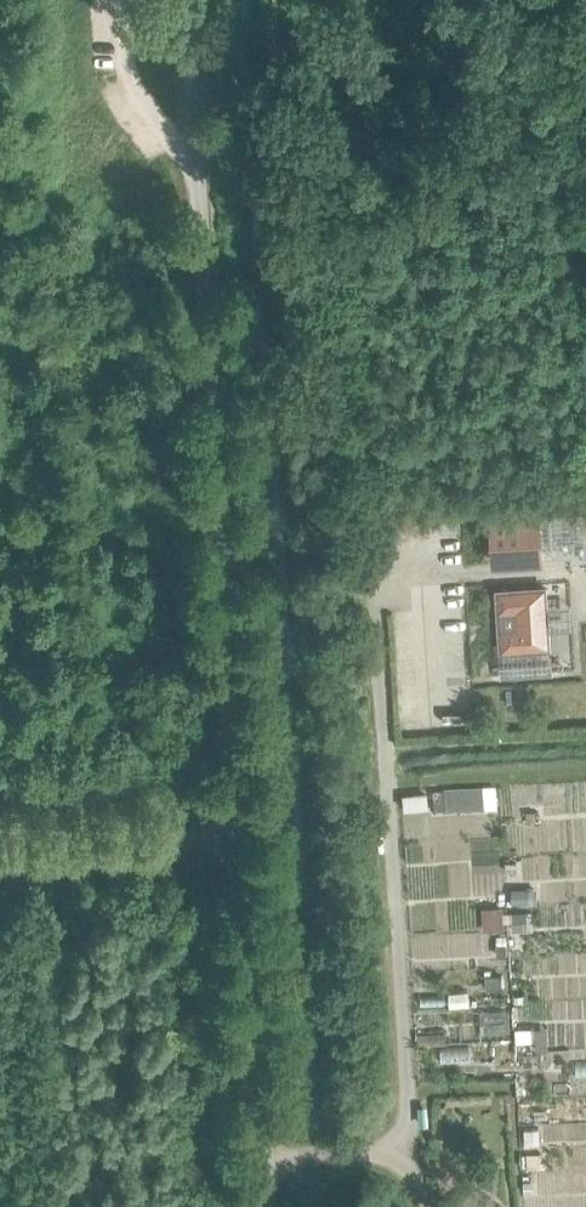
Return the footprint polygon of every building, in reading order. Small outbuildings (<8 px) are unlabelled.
[(492,516),(495,566),(542,563),(539,514),(492,516)] [(498,591),(499,611),(516,610),(517,629),(500,630),(502,650),(548,647),(544,588),(498,591)]
